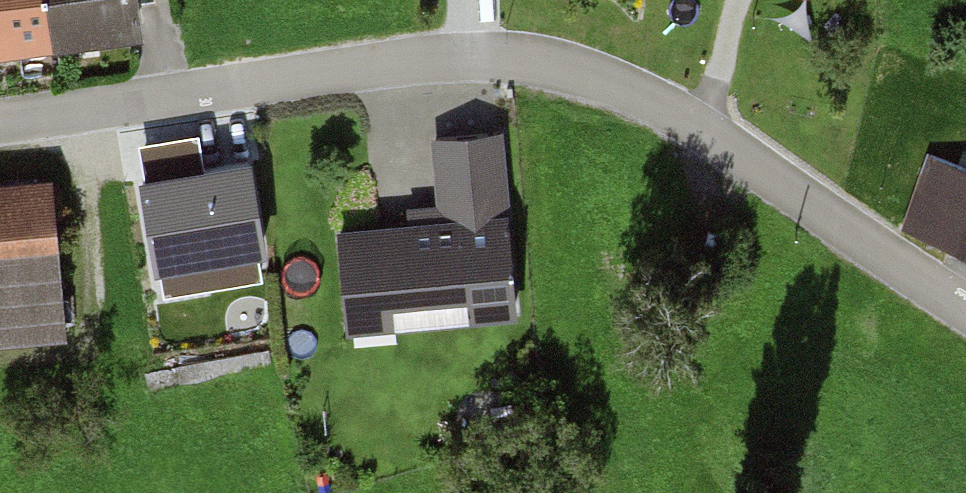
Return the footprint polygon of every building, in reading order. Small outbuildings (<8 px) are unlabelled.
[(133,0),(0,0),(0,53),(137,38),(133,0)] [(398,150),(272,160),(286,338),(412,328),(406,261),(525,252),(518,156),(399,165),(398,150)] [(922,164),(897,236),(965,259),(965,179),(922,164)] [(264,263),(261,175),(150,180),(153,267),(264,263)] [(57,185),(0,190),(0,326),(67,321),(57,185)]
